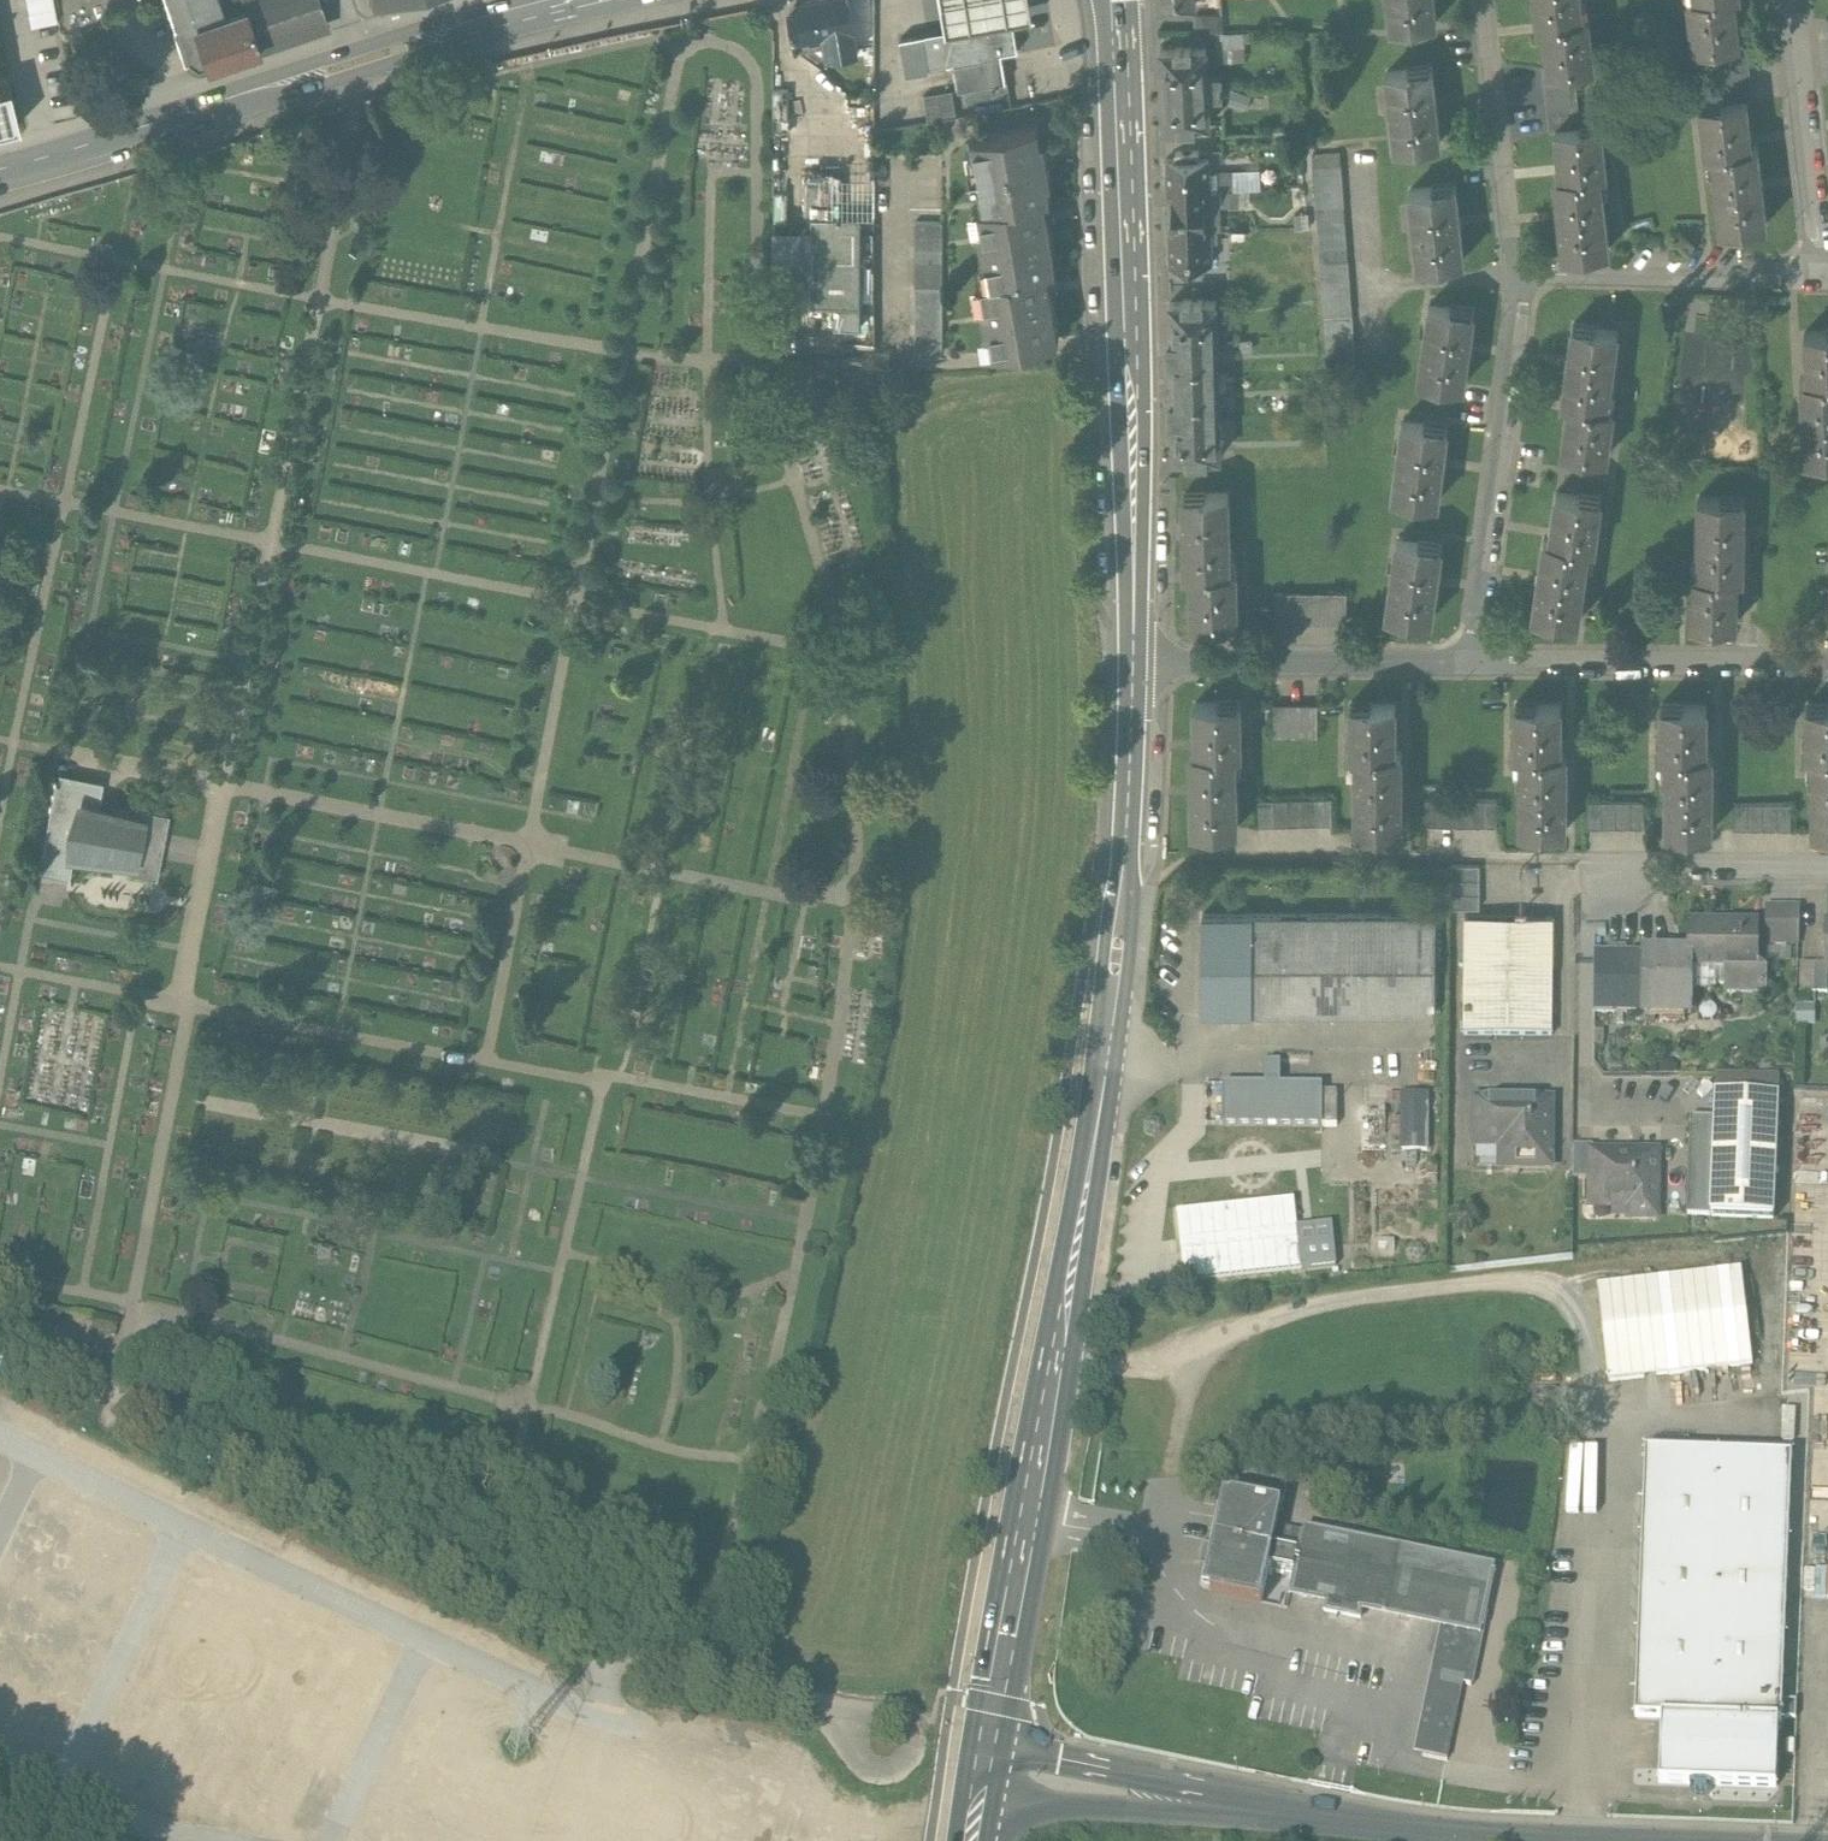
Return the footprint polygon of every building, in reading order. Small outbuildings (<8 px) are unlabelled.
[(58,20),(54,0),(27,0),(32,25),(58,20)] [(177,32),(176,32),(187,64),(188,64),(198,69),(258,49),(240,0),(216,0),(213,1),(212,0),(166,0),(177,32)] [(258,49),(327,27),(318,0),(240,0),(258,49)] [(374,9),(409,0),(372,0),(374,9)] [(799,3),(801,10),(789,12),(797,53),(826,47),(828,58),(859,53),(849,0),(817,0),(799,3)] [(943,8),(947,31),(1012,20),(1031,16),(1029,0),(942,0),(943,8)] [(1159,8),(1195,4),(1195,0),(1158,0),(1159,8)] [(1391,25),(1414,22),(1413,19),(1435,16),(1433,0),(1388,0),(1391,25)] [(1537,23),(1544,22),(1549,69),(1573,66),(1573,62),(1593,60),(1588,15),(1582,16),(1580,0),(1535,0),(1537,23)] [(1693,41),(1714,39),(1714,43),(1738,41),(1738,40),(1734,0),(1688,0),(1693,41)] [(1221,15),(1195,16),(1195,34),(1222,33),(1221,15)] [(947,31),(901,39),(907,73),(929,70),(928,67),(954,62),(1001,54),(1017,51),(1012,20),(947,31)] [(1714,43),(1714,44),(1720,103),(1721,103),(1745,100),(1745,102),(1750,101),(1742,39),(1738,40),(1738,41),(1714,43)] [(1191,46),(1175,47),(1175,50),(1160,51),(1162,87),(1222,85),(1222,76),(1208,77),(1207,49),(1191,50),(1191,46)] [(1001,54),(954,62),(959,91),(965,90),(967,102),(1007,95),(1001,54)] [(1549,69),(1545,69),(1551,129),(1555,129),(1580,126),(1573,66),(1549,69)] [(1409,68),(1387,71),(1395,145),(1417,143),(1417,139),(1439,137),(1432,70),(1409,72),(1409,68)] [(1222,85),(1162,87),(1163,128),(1179,127),(1179,129),(1195,129),(1195,127),(1209,126),(1208,97),(1223,96),(1222,85)] [(19,126),(9,87),(0,89),(0,131),(19,126)] [(786,92),(773,92),(773,121),(786,121),(786,92)] [(952,92),(924,97),(929,121),(956,116),(952,92)] [(1745,100),(1721,103),(1721,106),(1701,109),(1706,153),(1712,152),(1721,229),(1743,227),(1743,222),(1765,220),(1756,145),(1750,146),(1745,102),(1745,100)] [(786,121),(773,121),(773,137),(786,137),(786,121)] [(1038,126),(972,138),(976,163),(979,162),(981,172),(1043,162),(1042,157),(1046,156),(1043,142),(1041,142),(1038,126)] [(1580,126),(1555,129),(1561,177),(1555,178),(1562,250),(1585,248),(1585,252),(1608,250),(1599,174),(1605,173),(1601,129),(1580,131),(1580,126)] [(1198,152),(1175,153),(1175,160),(1164,161),(1166,192),(1172,192),(1209,190),(1208,160),(1199,160),(1198,152)] [(1338,153),(1312,155),(1330,365),(1356,363),(1338,153)] [(1043,162),(981,172),(983,183),(980,184),(984,208),(1042,198),(1049,197),(1047,182),(1051,181),(1048,166),(1044,167),(1043,162)] [(1233,173),(1214,174),(1214,190),(1233,190),(1233,173)] [(841,178),(804,179),(804,217),(808,217),(841,217),(841,178)] [(1454,190),(1433,193),(1432,189),(1409,191),(1418,265),(1441,263),(1440,259),(1462,256),(1454,190)] [(1209,190),(1172,192),(1172,201),(1169,201),(1165,203),(1165,208),(1163,208),(1163,217),(1166,217),(1166,221),(1169,225),(1173,224),(1173,233),(1210,232),(1209,190)] [(984,208),(981,209),(983,227),(978,227),(984,262),(989,261),(992,279),(1046,270),(1054,268),(1051,250),(1053,250),(1047,215),(1046,215),(1042,198),(984,208)] [(841,217),(808,217),(809,304),(842,304),(861,304),(860,217),(841,217)] [(942,223),(915,223),(915,288),(916,288),(943,289),(942,223)] [(1173,233),(1167,233),(1168,265),(1178,265),(1178,272),(1202,271),(1202,264),(1211,264),(1210,232),(1173,233)] [(992,279),(984,280),(987,299),(982,300),(987,332),(992,331),(996,351),(1058,341),(1055,321),(1056,321),(1050,287),(1049,287),(1046,270),(992,279)] [(943,289),(916,288),(915,353),(942,353),(943,289)] [(1204,300),(1181,301),(1181,303),(1170,304),(1171,340),(1167,340),(1167,342),(1216,341),(1214,302),(1204,302),(1204,300)] [(809,304),(806,304),(806,325),(842,325),(842,304),(809,304)] [(1451,311),(1428,308),(1418,381),(1441,384),(1442,380),(1463,383),(1472,318),(1451,315),(1451,311)] [(1594,333),(1571,330),(1562,404),(1567,405),(1561,452),(1585,456),(1585,452),(1606,455),(1612,410),(1607,409),(1616,333),(1594,330),(1594,333)] [(1805,333),(1807,380),(1801,381),(1805,455),(1827,454),(1827,457),(1827,332),(1805,333)] [(1216,341),(1167,342),(1168,360),(1172,360),(1173,380),(1217,379),(1217,372),(1216,341)] [(889,354),(875,354),(875,360),(875,382),(889,381),(889,354)] [(875,360),(836,362),(838,385),(875,384),(875,382),(875,360)] [(1227,378),(1217,379),(1218,387),(1227,387),(1227,378)] [(1217,379),(1173,380),(1173,401),(1169,401),(1170,419),(1219,417),(1218,387),(1217,379)] [(1219,417),(1170,419),(1170,421),(1174,421),(1175,458),(1186,457),(1186,460),(1208,459),(1208,456),(1220,456),(1219,417)] [(1424,426),(1402,424),(1392,498),(1414,500),(1415,498),(1437,501),(1446,433),(1424,430),(1424,426)] [(1205,498),(1183,499),(1185,573),(1191,572),(1193,619),(1216,618),(1216,614),(1237,613),(1236,569),(1230,569),(1227,493),(1205,494),(1205,498)] [(1579,498),(1555,495),(1549,542),(1543,541),(1533,614),(1555,617),(1555,621),(1577,624),(1587,549),(1594,550),(1600,505),(1579,502),(1579,498)] [(1720,500),(1698,500),(1697,576),(1691,576),(1690,621),(1712,622),(1711,625),(1736,626),(1736,578),(1742,578),(1743,504),(1720,503),(1720,500)] [(1419,545),(1397,542),(1387,616),(1409,619),(1409,616),(1431,619),(1440,551),(1418,548),(1419,545)] [(1318,594),(1275,594),(1275,622),(1317,623),(1318,594)] [(1346,595),(1318,594),(1317,623),(1346,623),(1346,595)] [(1218,703),(1195,704),(1196,751),(1190,752),(1192,824),(1215,823),(1215,828),(1237,827),(1235,751),(1241,751),(1240,707),(1219,708),(1218,703)] [(1395,706),(1370,706),(1369,711),(1350,711),(1350,755),(1356,755),(1355,831),(1378,831),(1378,827),(1400,827),(1401,754),(1395,754),(1395,706)] [(1317,708),(1275,707),(1274,736),(1317,736),(1317,708)] [(1560,707),(1536,707),(1536,711),(1515,711),(1515,756),(1521,756),(1521,832),(1543,832),(1543,828),(1565,828),(1566,754),(1560,754),(1560,707)] [(1706,708),(1682,708),(1682,712),(1661,712),(1661,758),(1666,758),(1666,833),(1689,833),(1689,829),(1711,830),(1712,756),(1706,755),(1706,708)] [(1827,709),(1827,712),(1806,712),(1806,758),(1813,758),(1812,834),(1827,834),(1827,709)] [(102,784),(57,776),(39,873),(68,880),(72,859),(129,869),(128,875),(156,881),(169,817),(141,811),(139,818),(98,805),(102,784)] [(1331,799),(1260,800),(1260,827),(1332,826),(1331,799)] [(1466,803),(1425,803),(1425,829),(1465,829),(1466,803)] [(1496,803),(1466,803),(1465,829),(1496,830),(1496,803)] [(1645,804),(1587,804),(1587,831),(1645,831),(1645,804)] [(1791,806),(1733,806),(1733,833),(1790,833),(1791,806)] [(1478,868),(1449,867),(1449,912),(1478,912),(1478,868)] [(1798,909),(1768,909),(1768,942),(1797,942),(1798,909)] [(1435,916),(1202,914),(1201,1013),(1434,1015),(1435,916)] [(1551,919),(1464,919),(1463,1007),(1551,1007),(1551,919)] [(1756,926),(1691,925),(1690,954),(1690,969),(1727,969),(1727,979),(1755,980),(1756,926)] [(1658,954),(1594,954),(1593,1013),(1657,1014),(1658,1012),(1645,1012),(1645,983),(1658,983),(1658,954)] [(1690,954),(1658,954),(1658,983),(1645,983),(1645,1012),(1658,1012),(1657,1014),(1690,1014),(1690,969),(1690,954)] [(1813,966),(1796,966),(1795,995),(1813,995),(1813,966)] [(1827,966),(1813,966),(1813,995),(1827,995),(1827,973),(1827,966)] [(1551,1007),(1463,1007),(1463,1035),(1551,1035),(1551,1007)] [(1223,1085),(1223,1125),(1322,1126),(1323,1093),(1323,1086),(1280,1085),(1281,1064),(1266,1064),(1265,1085),(1223,1085)] [(1777,1077),(1714,1077),(1713,1118),(1690,1118),(1686,1216),(1773,1219),(1777,1077)] [(1323,1093),(1322,1126),(1336,1126),(1337,1093),(1323,1093)] [(1403,1095),(1403,1151),(1427,1151),(1427,1094),(1403,1095)] [(1550,1100),(1473,1100),(1473,1146),(1501,1146),(1501,1167),(1550,1167),(1550,1100)] [(1592,1145),(1573,1145),(1572,1178),(1589,1178),(1589,1151),(1592,1151),(1592,1145)] [(1592,1151),(1589,1151),(1589,1178),(1589,1200),(1628,1200),(1628,1219),(1656,1219),(1657,1152),(1592,1151)] [(1185,1282),(1302,1268),(1297,1225),(1294,1200),(1177,1213),(1185,1282)] [(1297,1225),(1302,1268),(1337,1264),(1332,1221),(1297,1225)] [(1740,1265),(1597,1285),(1610,1382),(1753,1362),(1740,1265)] [(1792,1454),(1646,1449),(1636,1716),(1662,1717),(1660,1782),(1691,1784),(1690,1789),(1696,1794),(1707,1795),(1713,1790),(1713,1784),(1777,1787),(1779,1721),(1782,1721),(1792,1454)] [(1282,1502),(1231,1492),(1210,1591),(1261,1602),(1269,1564),(1273,1543),(1282,1502)] [(1497,1573),(1302,1532),(1299,1548),(1273,1543),(1269,1564),(1294,1570),(1290,1588),(1447,1621),(1485,1629),(1497,1573)] [(1485,1629),(1447,1621),(1419,1753),(1447,1759),(1463,1683),(1473,1686),(1485,1629)] [(1796,1700),(1783,1700),(1783,1717),(1795,1717),(1796,1700)]
